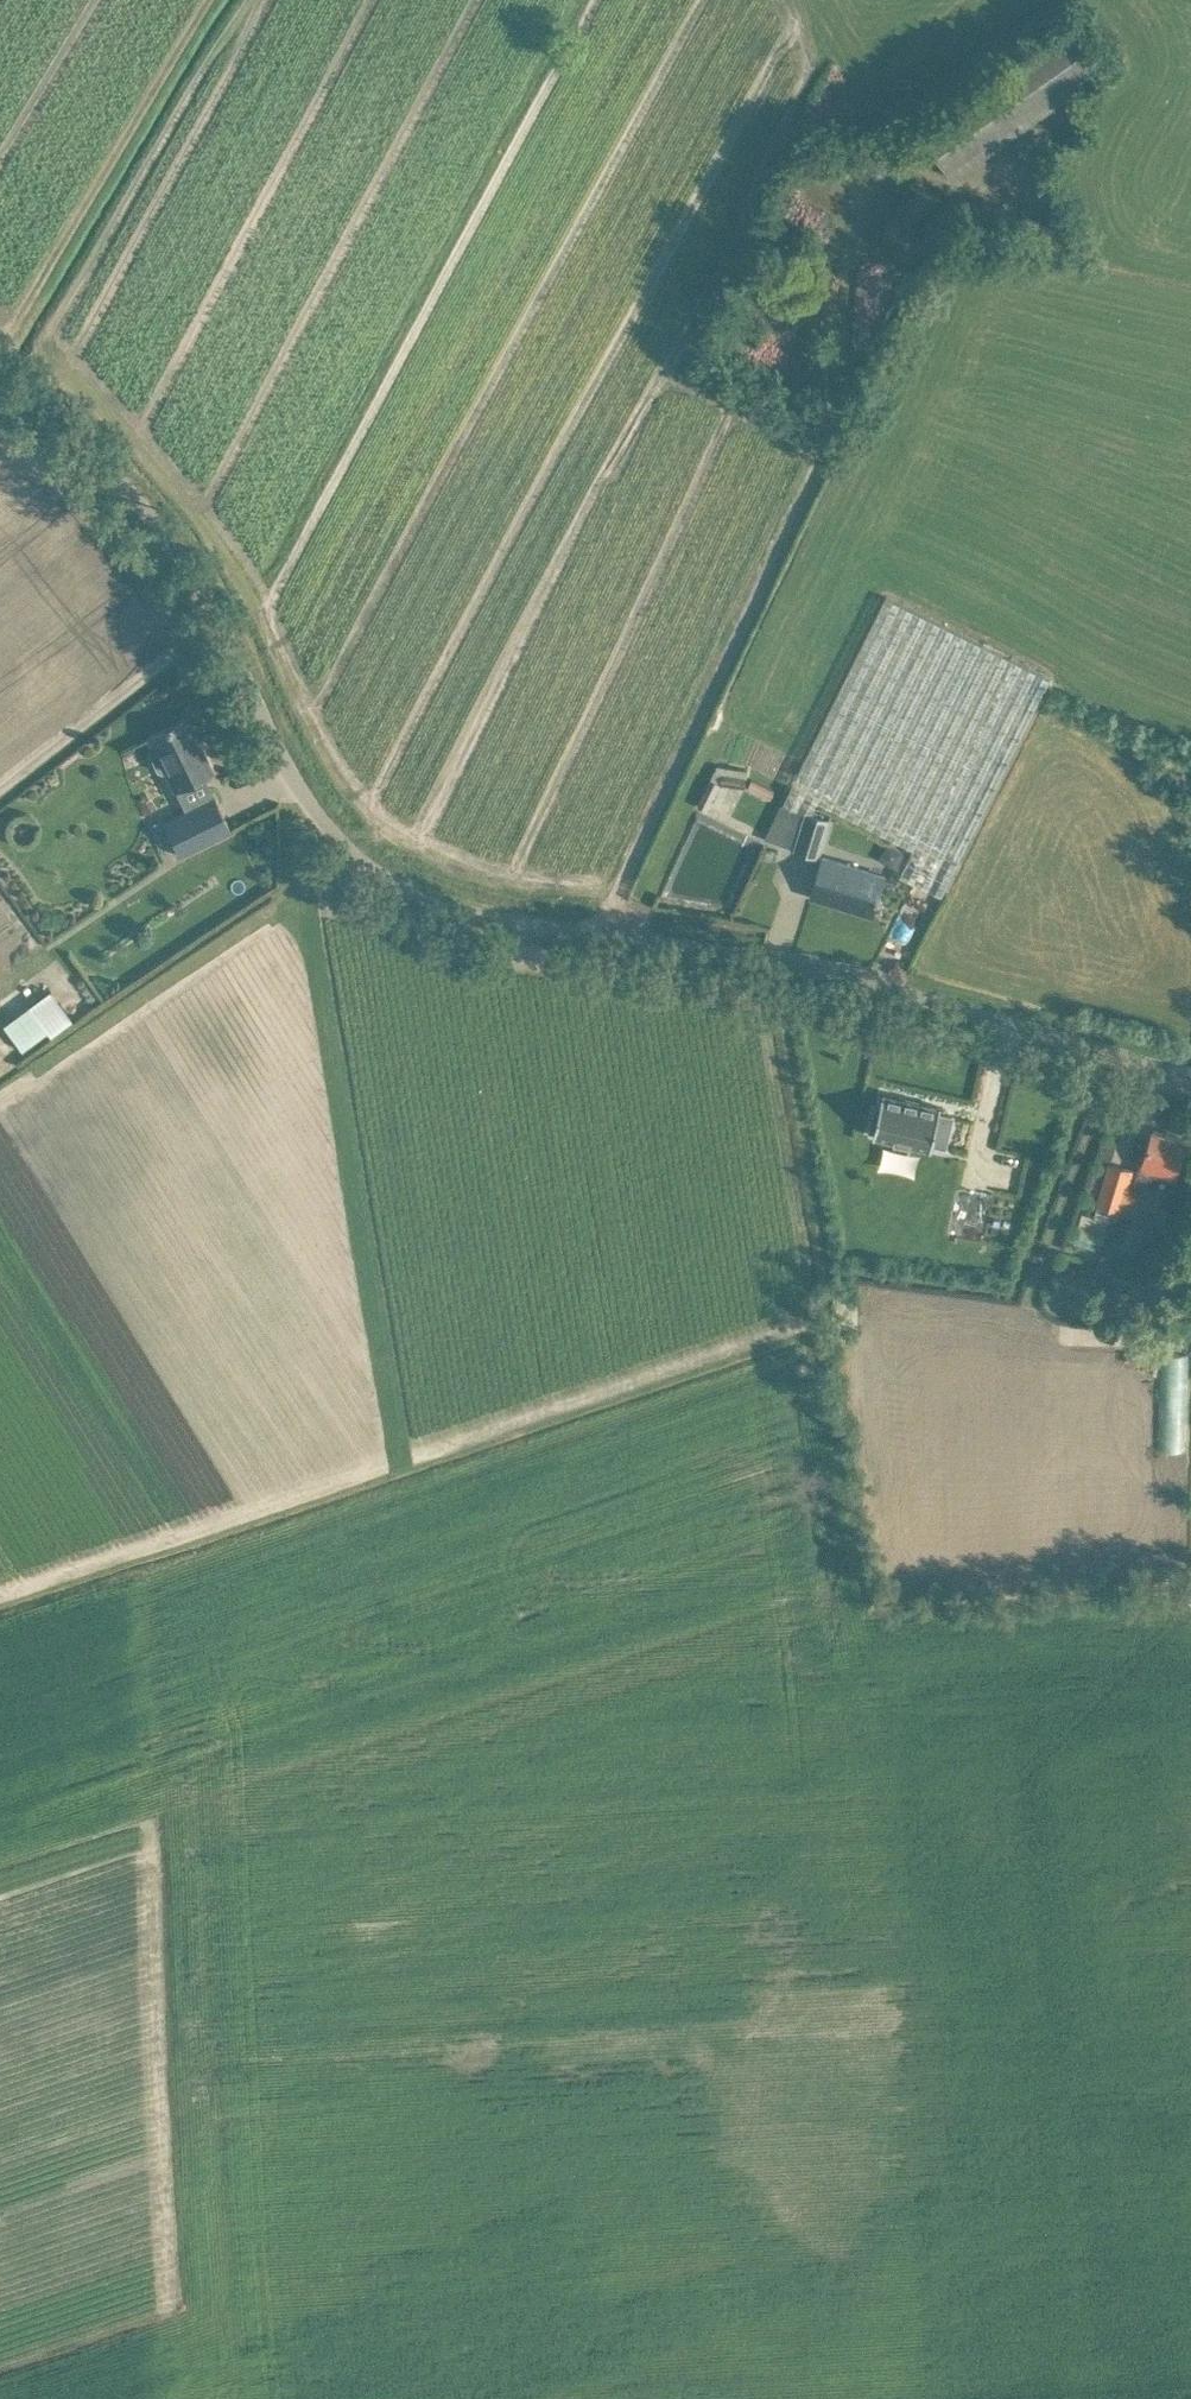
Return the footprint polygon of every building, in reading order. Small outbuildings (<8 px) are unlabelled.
[(1050,676),(908,605),(887,595),(783,803),(782,802),(765,838),(819,854),(826,831),(831,815),(814,810),(819,800),(914,847),(902,873),(943,893),(1050,676)] [(165,726),(147,735),(155,751),(153,753),(152,757),(158,768),(162,770),(164,769),(174,788),(212,769),(186,716),(165,726)] [(763,728),(753,750),(763,755),(773,732),(763,728)] [(711,776),(699,803),(708,807),(721,780),(722,780),(721,782),(746,786),(748,775),(749,769),(717,764),(711,776)] [(752,777),(748,786),(771,797),(775,787),(752,777)] [(214,795),(193,805),(162,820),(179,854),(231,829),(214,795)] [(765,844),(761,855),(772,859),(776,848),(765,844)] [(825,855),(812,894),(873,913),(885,874),(825,855)] [(39,1043),(88,1008),(69,982),(20,1017),(39,1043)] [(951,1145),(957,1107),(895,1095),(889,1133),(951,1145)] [(1135,1180),(1171,1191),(1187,1138),(1154,1128),(1143,1166),(1139,1165),(1135,1180)] [(1093,1247),(1098,1228),(1097,1227),(1099,1218),(1117,1224),(1134,1169),(1111,1162),(1100,1199),(1086,1195),(1077,1223),(1079,1223),(1074,1241),(1093,1247)] [(1179,1345),(1179,1441),(1190,1441),(1190,1345),(1179,1345)]
